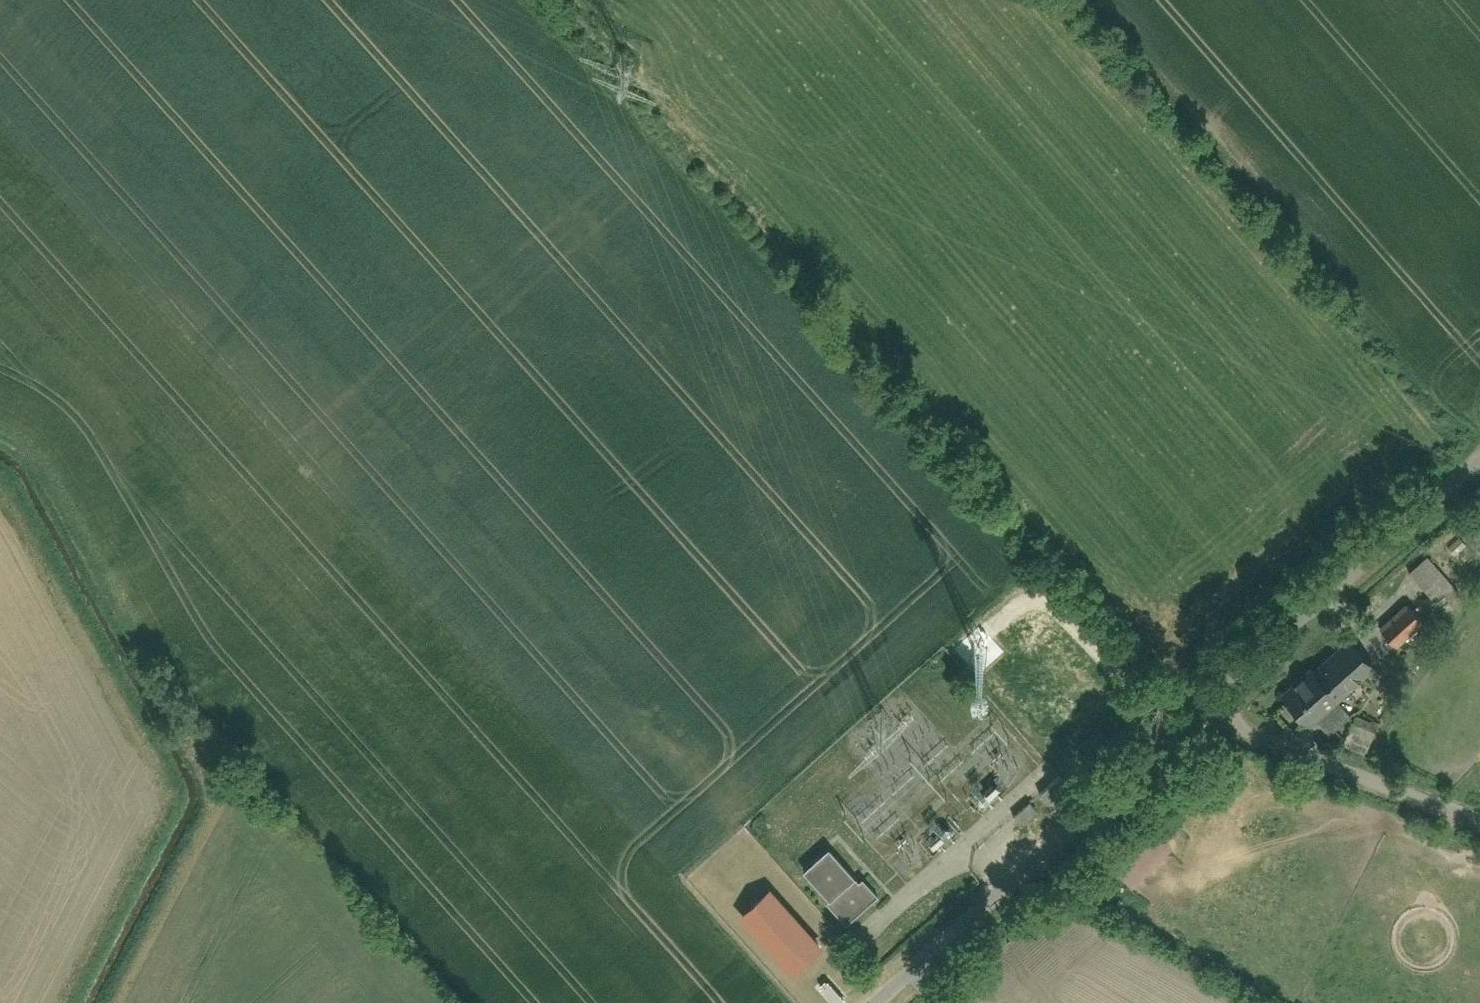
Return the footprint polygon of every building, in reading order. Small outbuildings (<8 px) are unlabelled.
[(1460,587),(1429,554),(1410,571),(1441,604),(1460,587)] [(1426,620),(1407,599),(1379,624),(1398,645),(1426,620)] [(1330,730),(1351,711),(1340,698),(1377,664),(1347,630),(1281,690),(1311,724),(1319,717),(1330,730)] [(1368,750),(1377,721),(1353,714),(1345,742),(1368,750)] [(1045,802),(1067,784),(1058,774),(1036,792),(1045,802)] [(993,803),(994,783),(975,783),(975,803),(993,803)] [(1020,825),(1038,810),(1030,800),(1012,815),(1020,825)] [(847,918),(875,891),(830,842),(800,869),(847,918)] [(823,945),(768,883),(735,913),(790,974),(823,945)]
